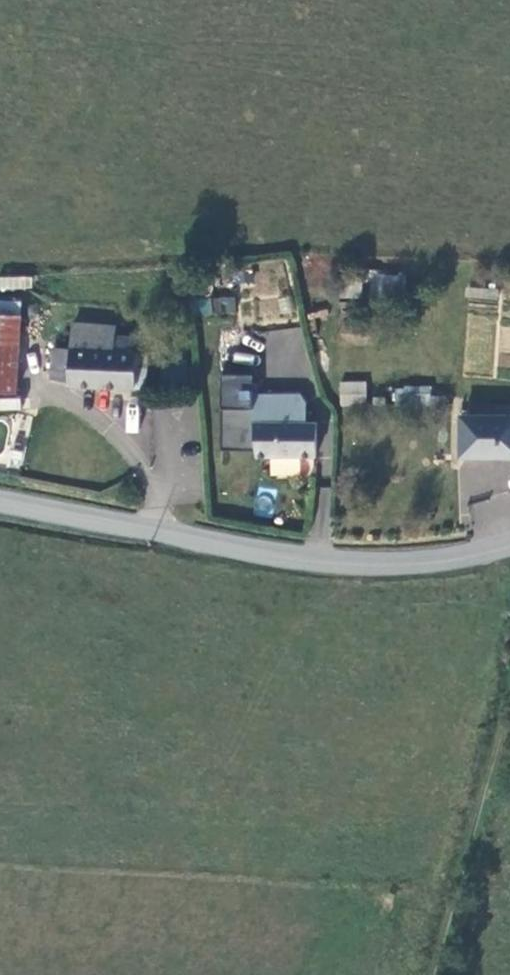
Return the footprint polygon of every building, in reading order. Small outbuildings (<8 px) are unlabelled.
[(402,303),(402,274),(368,273),(368,302),(402,303)] [(28,288),(27,276),(0,278),(0,290),(28,288)] [(467,301),(497,299),(496,286),(466,289),(467,301)] [(234,295),(212,297),(214,314),(236,312),(234,295)] [(19,363),(20,315),(0,314),(0,361),(19,363)] [(136,406),(149,405),(151,353),(134,351),(135,336),(118,334),(120,324),(75,321),(74,347),(55,347),(54,368),(53,377),(71,382),(73,386),(136,389),(136,406)] [(18,382),(19,363),(0,361),(0,380),(18,382)] [(338,382),(340,405),(368,403),(366,379),(338,382)] [(0,380),(0,392),(17,394),(18,382),(0,380)] [(394,384),(392,400),(426,405),(429,390),(394,384)] [(257,423),(260,455),(318,456),(317,421),(310,422),(309,401),(302,392),(256,393),(257,423)] [(466,455),(509,455),(509,416),(464,417),(466,455)]
